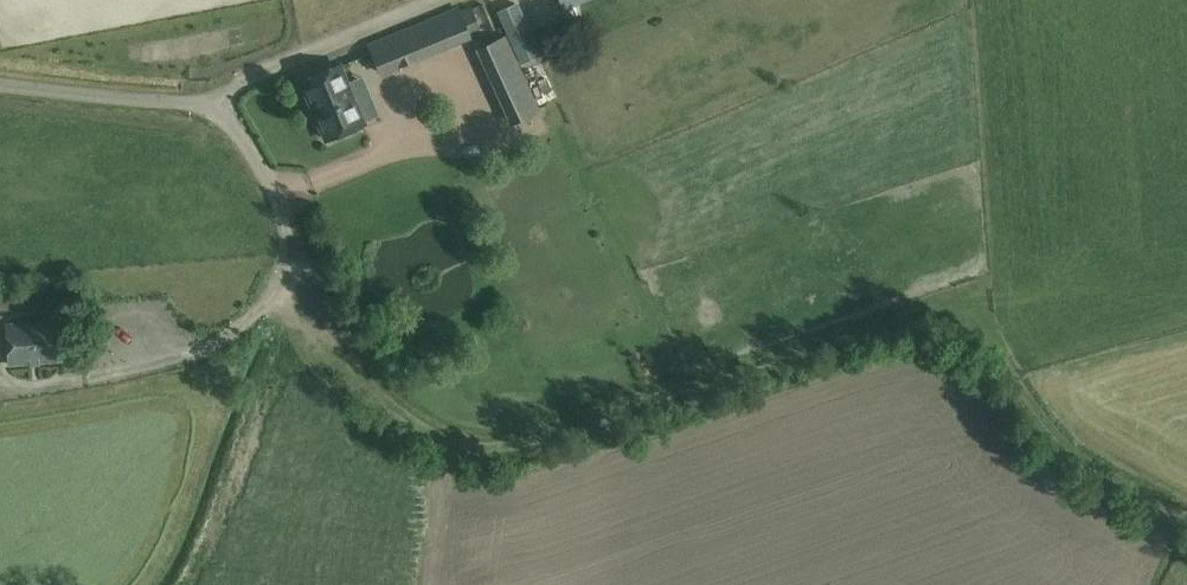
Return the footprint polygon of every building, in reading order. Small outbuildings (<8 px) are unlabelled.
[(565,8),(582,0),(561,0),(565,8)] [(516,3),(499,11),(522,64),(539,56),(516,3)] [(460,13),(467,31),(478,27),(471,9),(460,13)] [(458,10),(405,32),(369,46),(380,73),(469,36),(467,31),(460,13),(458,10)] [(503,38),(485,46),(479,49),(513,123),(537,112),(503,38)] [(364,124),(347,83),(339,65),(301,81),(326,140),(364,124)] [(7,283),(0,284),(0,311),(10,310),(7,283)] [(7,325),(11,365),(64,360),(60,320),(7,325)]
